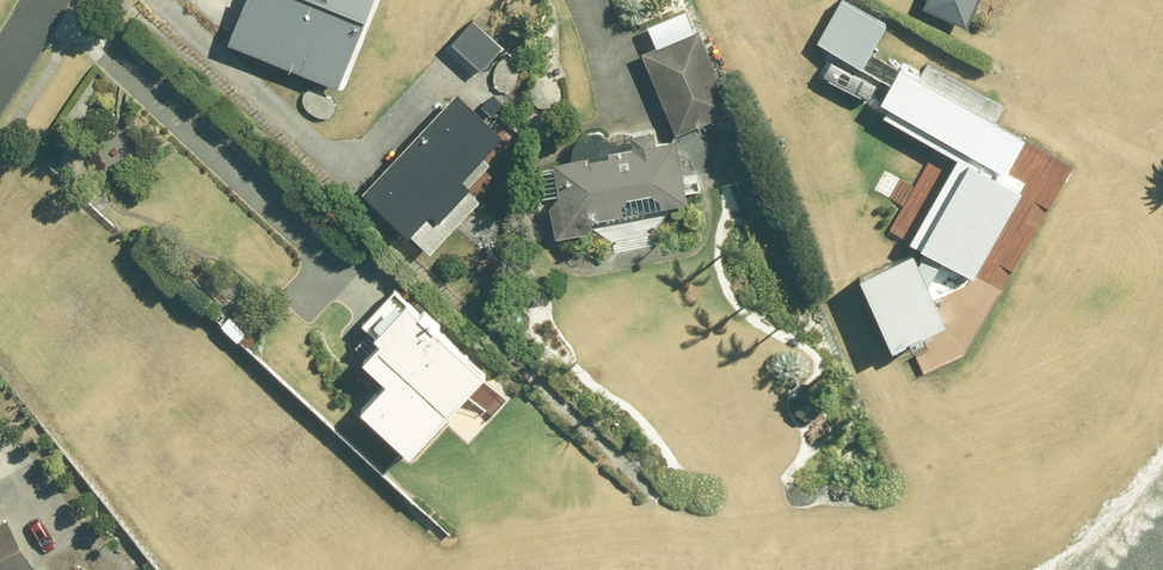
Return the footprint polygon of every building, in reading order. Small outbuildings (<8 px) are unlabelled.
[(389,0),(260,0),(243,41),(354,86),(389,0)] [(901,22),(858,0),(851,0),(829,42),(878,67),(901,22)] [(937,4),(980,24),(992,0),(939,0),(937,4)] [(731,75),(754,65),(738,28),(716,38),(713,29),(656,53),(690,133),(746,109),(731,75)] [(1020,172),(1040,137),(917,68),(897,104),(1020,172)] [(480,182),(522,136),(474,91),(379,192),(427,237),(450,212),(457,219),(463,225),(472,216),(493,194),(480,182)] [(691,140),(668,144),(667,134),(622,142),(625,155),(566,165),(570,191),(562,192),(569,236),(607,230),(605,220),(701,204),(691,140)] [(986,276),(1036,191),(977,156),(928,242),(986,276)] [(480,406),(508,370),(426,308),(394,351),(410,363),(400,376),(373,412),(431,456),(454,425),(475,441),(494,417),(480,406)] [(7,524),(0,528),(0,569),(31,569),(7,524)]
